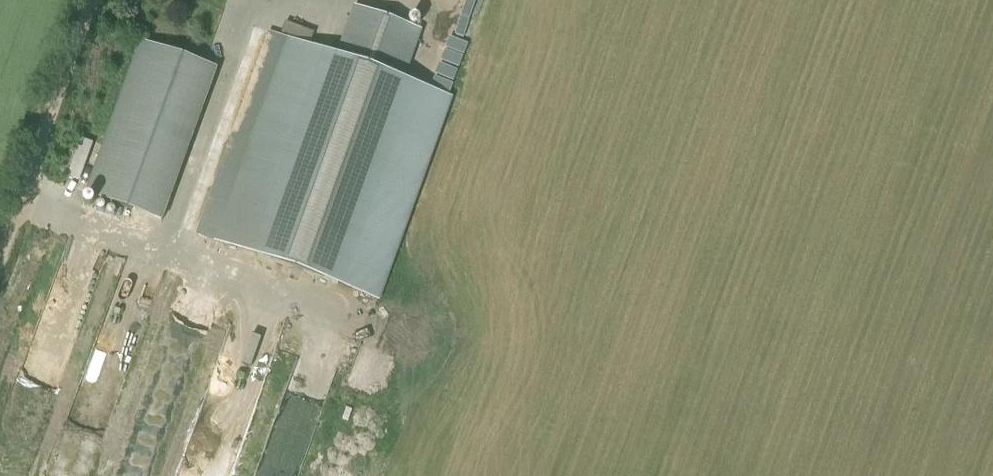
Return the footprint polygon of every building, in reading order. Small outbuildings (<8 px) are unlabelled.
[(404,81),(422,30),(353,5),(334,55),(287,38),(213,241),(379,301),(453,99),(404,81)] [(163,223),(217,69),(139,41),(84,195),(163,223)]
